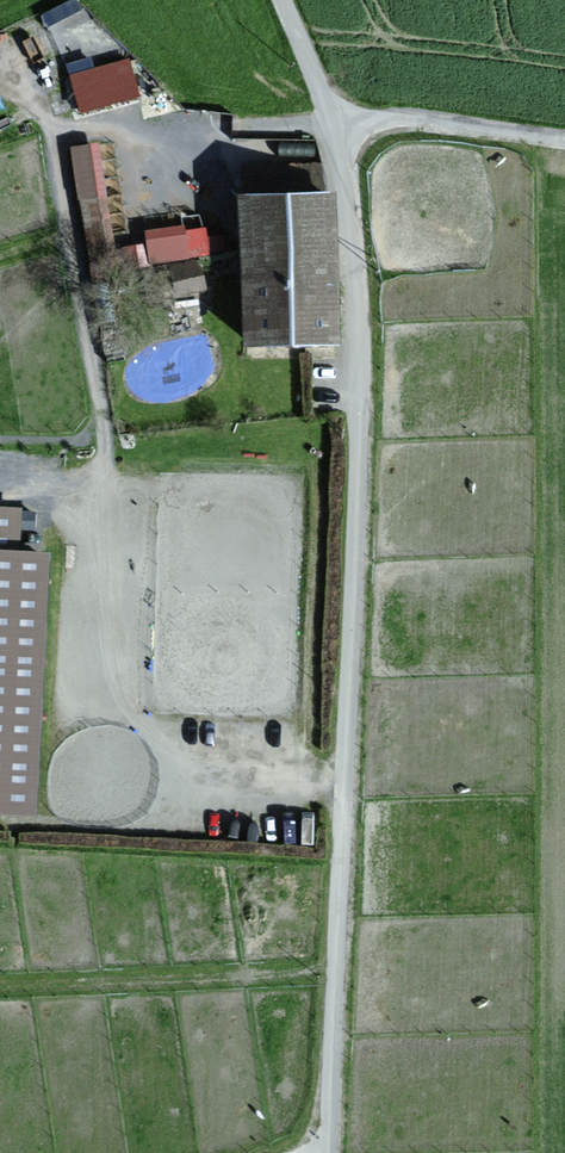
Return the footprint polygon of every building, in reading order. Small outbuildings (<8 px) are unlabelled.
[(117,46),(80,56),(84,70),(74,72),(84,108),(140,93),(131,58),(121,61),(117,46)] [(97,148),(74,151),(90,249),(114,246),(97,148)] [(330,195),(243,197),(247,344),(334,341),(333,300),(331,207),(330,195)] [(185,224),(150,229),(154,258),(189,253),(185,224)] [(16,514),(0,513),(0,807),(27,809),(43,562),(13,560),(16,514)]
